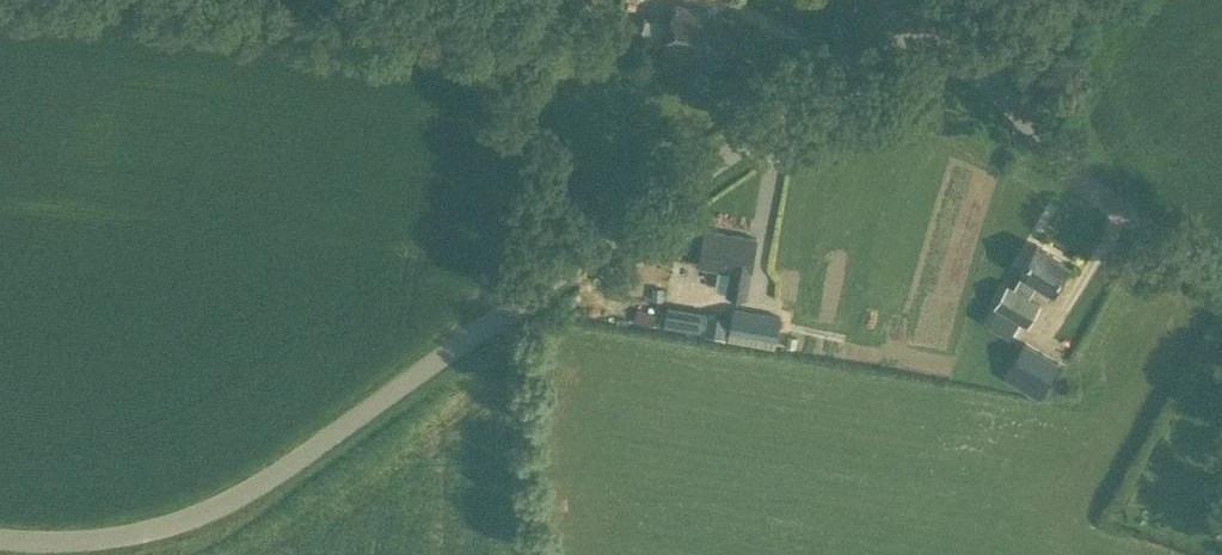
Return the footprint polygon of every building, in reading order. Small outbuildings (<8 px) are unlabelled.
[(665,47),(721,62),(733,20),(677,4),(665,47)] [(637,39),(641,25),(623,19),(619,33),(637,39)] [(748,296),(757,241),(705,232),(699,265),(731,271),(727,292),(748,296)] [(1038,244),(1022,270),(1023,271),(1014,288),(1008,284),(995,304),(999,307),(993,318),(1006,321),(1011,314),(1028,324),(1038,304),(1028,296),(1039,281),(1052,289),(1068,263),(1038,244)] [(653,287),(652,298),(662,299),(663,287),(653,287)] [(670,325),(721,334),(725,312),(674,303),(670,325)] [(734,307),(729,340),(775,348),(779,315),(734,307)] [(1058,363),(1025,343),(1005,376),(1039,396),(1058,363)]
